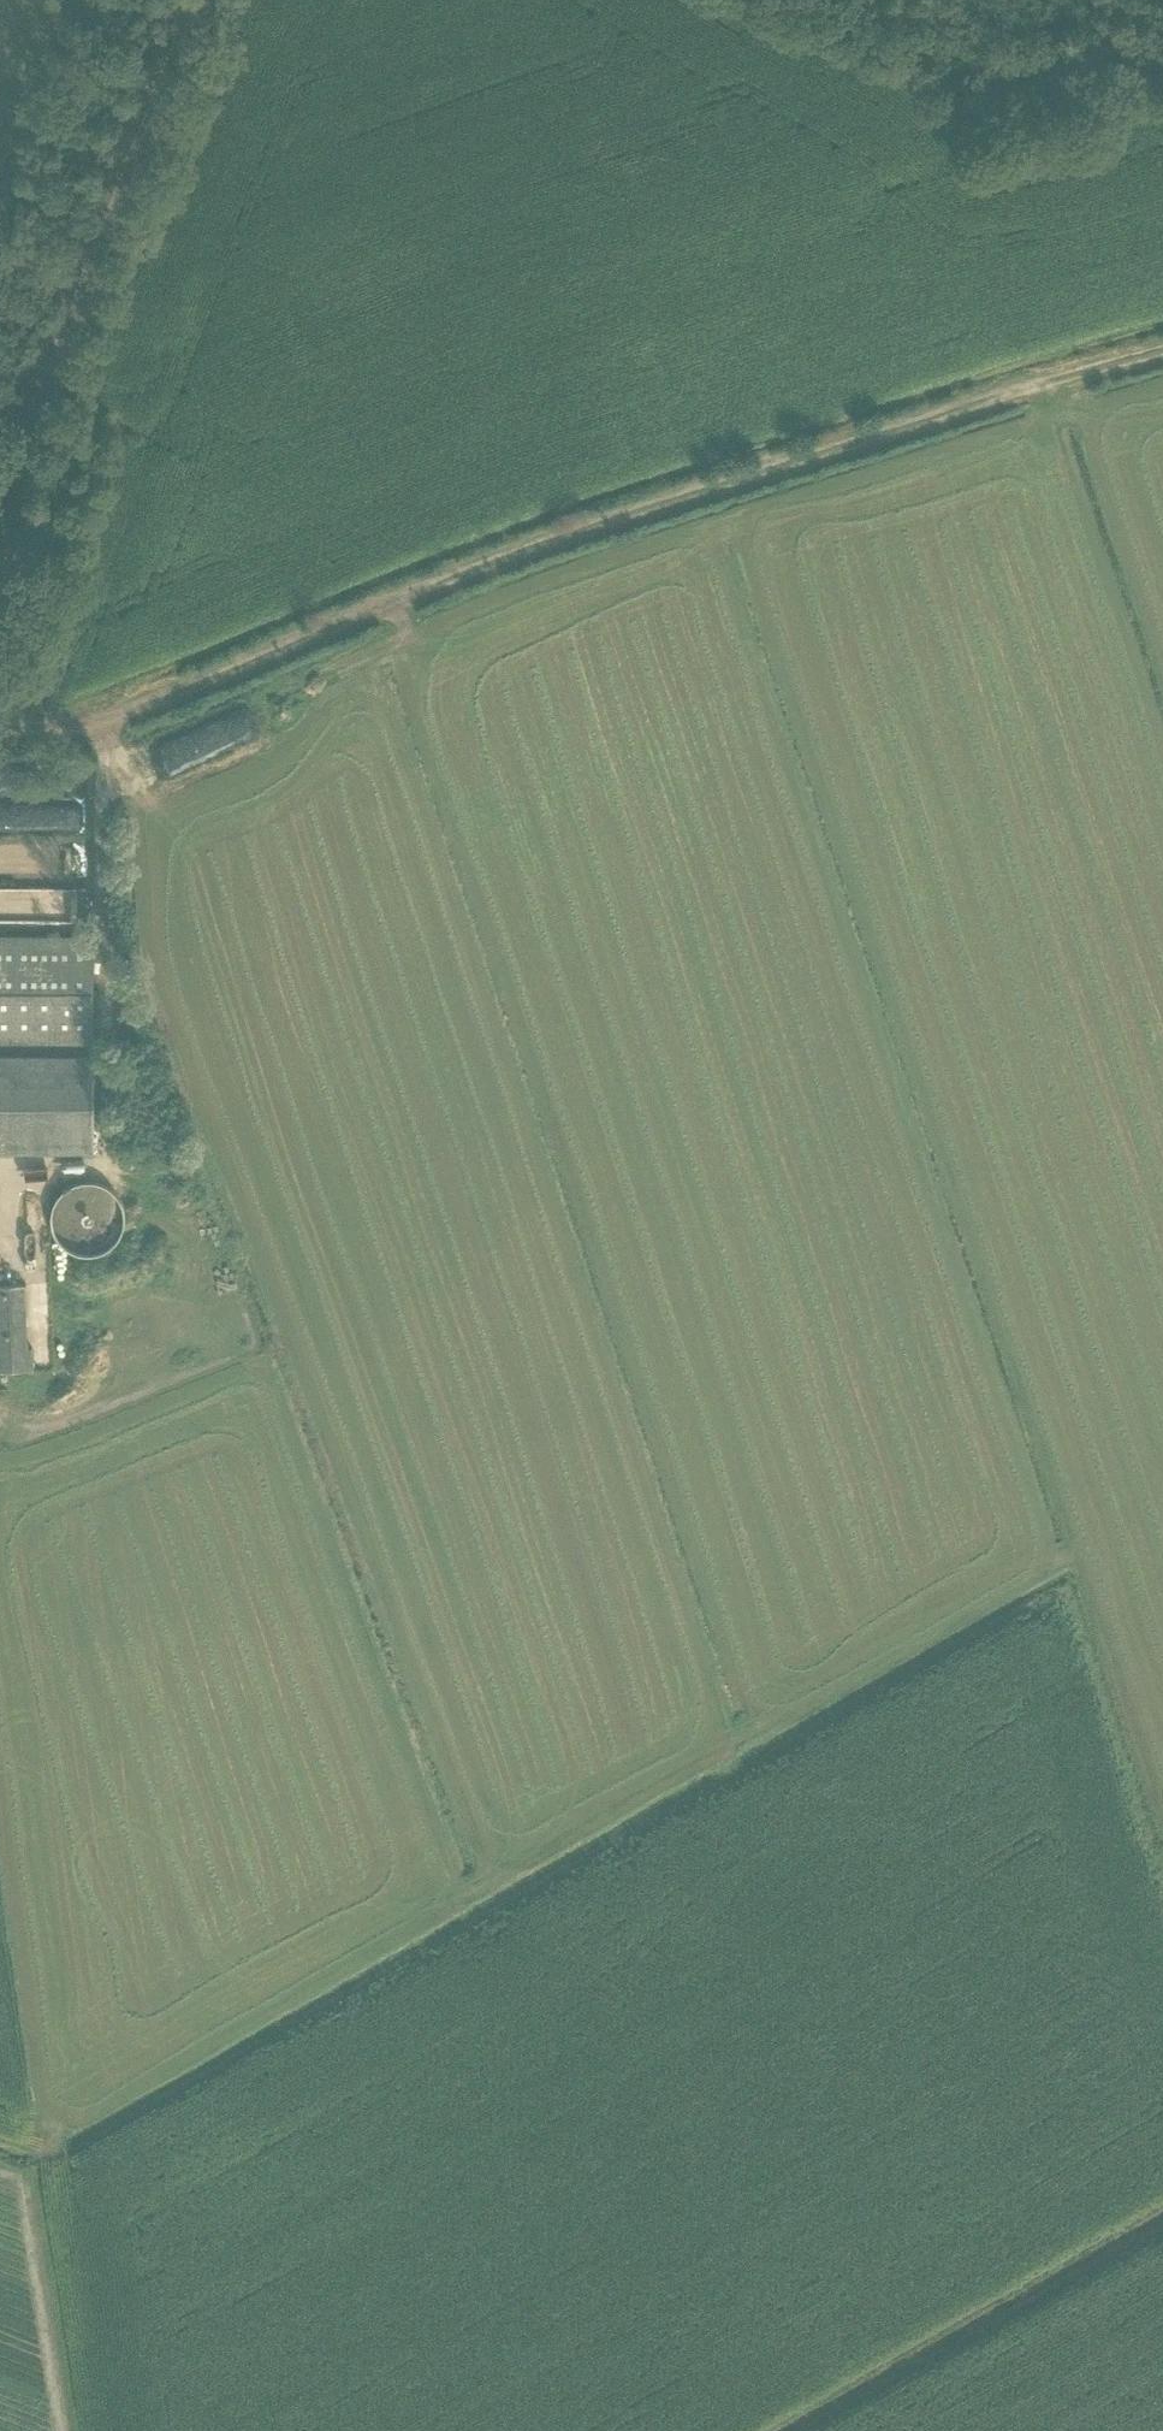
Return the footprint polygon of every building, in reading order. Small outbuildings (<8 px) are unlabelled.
[(187,738),(141,755),(151,782),(197,764),(187,738)] [(33,809),(1,808),(2,783),(0,782),(0,828),(31,830),(33,809)] [(83,900),(0,897),(0,925),(82,927),(83,900)] [(0,937),(0,1053),(105,1053),(104,937),(0,937)] [(104,1154),(105,1057),(0,1057),(0,1153),(104,1154)] [(0,1218),(0,1373),(42,1373),(40,1217),(0,1218)]
